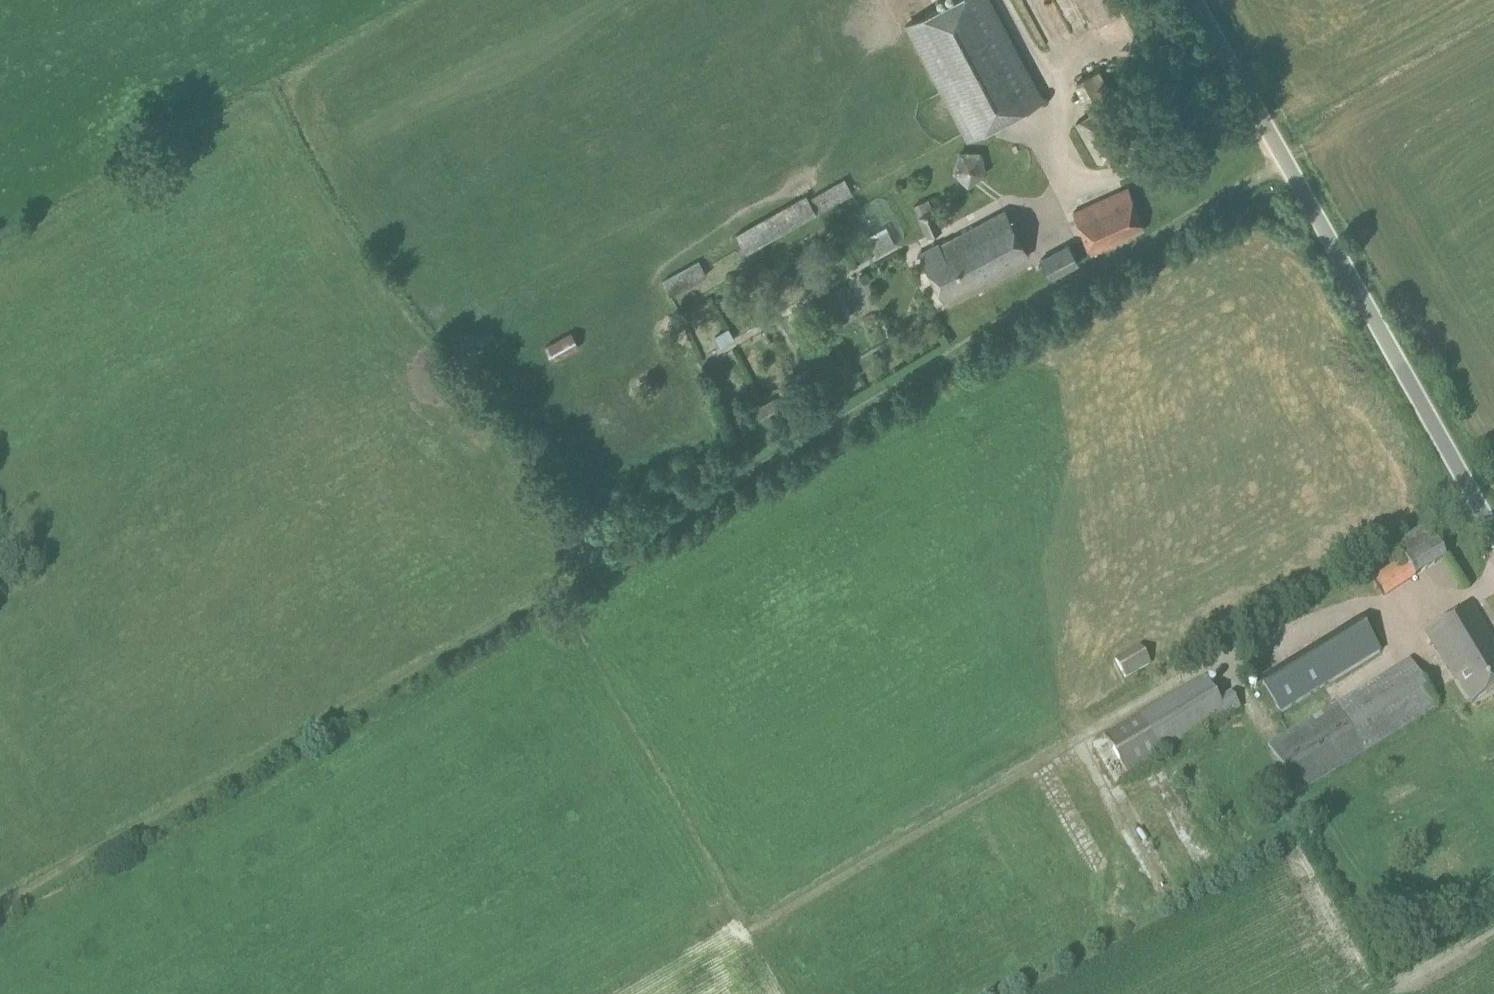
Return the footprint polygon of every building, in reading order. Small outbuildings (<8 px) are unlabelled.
[(967,140),(1043,99),(990,0),(954,0),(906,25),(967,140)] [(1099,70),(1074,82),(1090,114),(1078,120),(1078,122),(1074,124),(1096,164),(1122,150),(1100,109),(1116,101),(1099,70)] [(986,173),(982,151),(958,150),(952,172),(968,186),(986,173)] [(844,179),(809,199),(806,194),(737,234),(747,254),(853,195),(844,179)] [(1092,254),(1145,230),(1128,186),(1074,211),(1092,254)] [(942,229),(934,210),(916,218),(924,237),(942,229)] [(955,255),(972,287),(1029,257),(1005,211),(958,236),(966,249),(955,255)] [(876,254),(896,244),(886,226),(866,237),(876,254)] [(972,287),(955,255),(966,249),(958,236),(941,245),(940,243),(922,253),(947,300),(972,287)] [(1069,244),(1042,259),(1052,278),(1079,264),(1069,244)] [(670,294),(707,275),(699,260),(663,280),(670,294)] [(554,362),(579,346),(570,332),(544,346),(554,362)] [(1426,525),(1394,544),(1403,559),(1374,578),(1386,598),(1415,578),(1446,558),(1426,525)] [(1474,606),(1426,634),(1453,677),(1456,676),(1472,702),(1493,689),(1493,639),(1474,606)] [(1281,714),(1381,653),(1361,619),(1260,681),(1281,714)] [(1127,680),(1150,666),(1139,645),(1115,659),(1127,680)] [(1298,794),(1439,708),(1409,658),(1269,746),(1298,794)] [(1242,709),(1232,692),(1218,699),(1204,676),(1105,737),(1126,775),(1242,709)]
